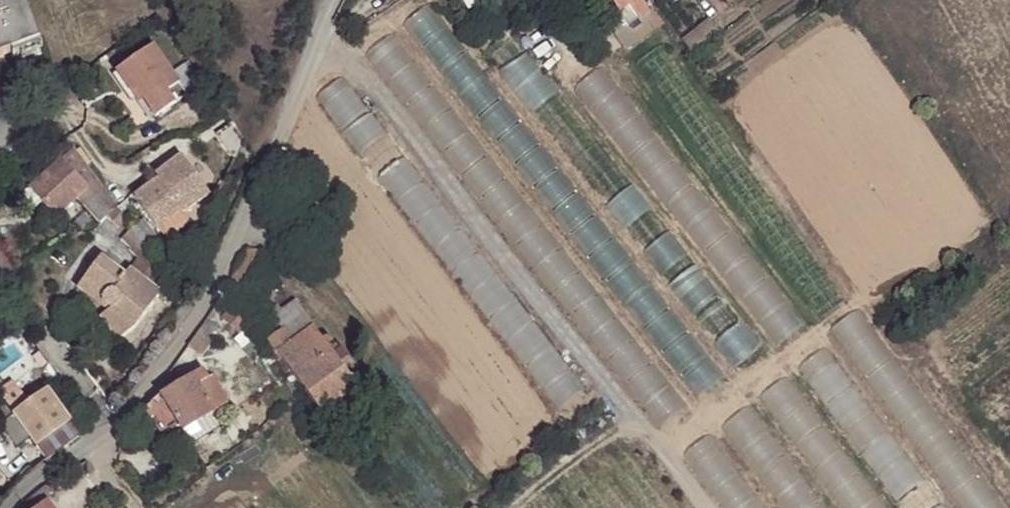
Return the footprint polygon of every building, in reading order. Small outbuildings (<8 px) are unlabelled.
[(11,54),(41,43),(24,0),(0,0),(0,58),(11,54)] [(617,12),(609,0),(593,0),(607,20),(617,12)] [(627,26),(650,10),(642,0),(609,0),(617,12),(621,10),(623,13),(618,16),(627,26)] [(576,153),(596,135),(505,35),(485,53),(576,153)] [(42,48),(41,43),(11,54),(13,59),(22,56),(23,60),(37,54),(36,51),(42,48)] [(188,95),(154,47),(117,72),(132,95),(138,90),(145,101),(156,117),(188,95)] [(352,127),(369,114),(340,78),(323,91),(352,127)] [(138,90),(132,95),(139,104),(145,101),(138,90)] [(67,141),(59,149),(66,156),(73,149),(67,141)] [(66,156),(30,189),(31,191),(43,203),(57,218),(77,199),(100,224),(107,218),(118,208),(105,192),(98,181),(73,149),(66,156)] [(183,157),(157,176),(160,180),(156,184),(147,190),(136,199),(158,228),(182,210),(184,212),(210,193),(183,157)] [(102,178),(98,181),(105,192),(110,189),(102,178)] [(142,184),(147,190),(156,184),(151,178),(142,184)] [(43,203),(31,191),(21,200),(33,213),(43,203)] [(107,218),(119,230),(123,227),(128,222),(118,208),(107,218)] [(132,229),(149,251),(160,243),(143,220),(132,229)] [(128,222),(123,227),(128,233),(132,228),(128,222)] [(100,317),(119,341),(135,329),(161,293),(153,287),(164,271),(149,251),(132,229),(128,233),(122,239),(131,247),(129,250),(138,258),(140,259),(128,273),(124,275),(101,258),(83,280),(105,296),(102,299),(104,306),(107,310),(108,312),(107,313),(100,317)] [(227,288),(240,295),(262,254),(249,247),(227,288)] [(15,269),(0,248),(0,280),(15,269)] [(83,280),(76,290),(107,313),(108,312),(107,310),(104,306),(102,299),(105,296),(83,280)] [(225,300),(215,309),(224,319),(234,309),(225,300)] [(282,330),(292,345),(315,328),(296,302),(266,325),(274,336),(282,330)] [(224,319),(240,335),(250,326),(234,309),(224,319)] [(860,312),(831,326),(842,350),(872,335),(860,312)] [(189,347),(203,356),(222,330),(208,320),(189,347)] [(282,359),(323,415),(359,389),(341,364),(334,354),(323,340),(315,328),(292,345),(278,354),(282,359)] [(269,340),(278,354),(292,345),(282,330),(274,336),(269,340)] [(329,336),(323,340),(334,354),(340,349),(329,336)] [(279,361),(282,359),(278,354),(269,340),(265,342),(279,361)] [(340,349),(334,354),(341,364),(350,358),(342,348),(340,349)] [(145,410),(162,437),(180,426),(183,431),(215,412),(230,403),(213,377),(208,380),(203,370),(161,396),(145,410)] [(71,423),(47,390),(13,415),(37,448),(38,447),(71,423)] [(1,397),(0,397),(0,418),(11,409),(1,397)] [(78,433),(71,423),(38,447),(48,461),(86,433),(83,429),(78,433)] [(35,495),(20,507),(38,507),(46,501),(51,495),(59,489),(53,481),(35,495)]
